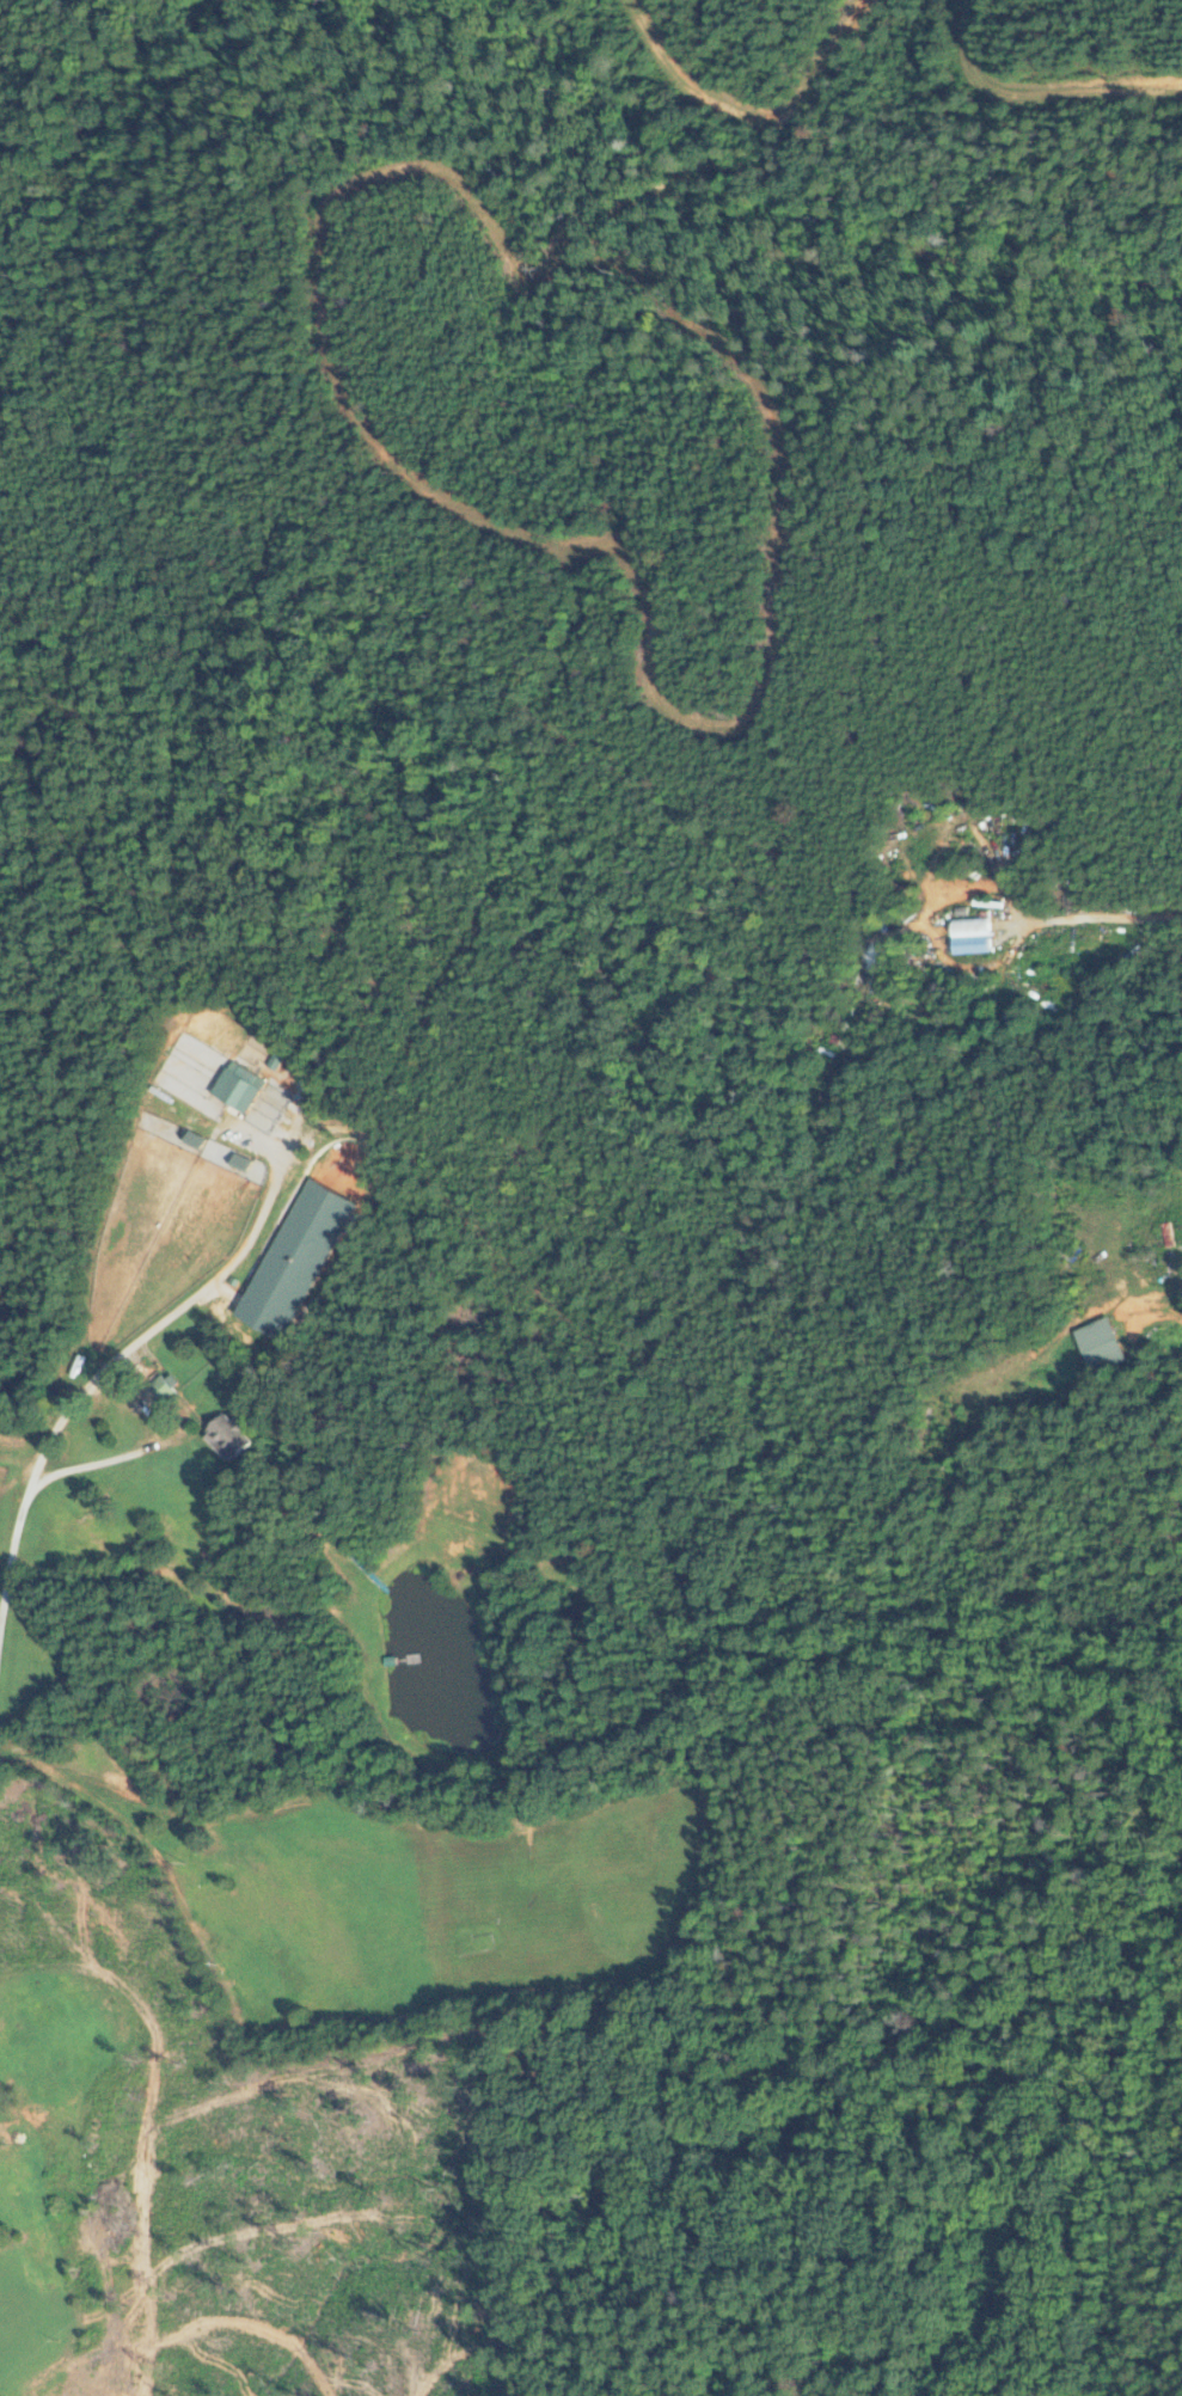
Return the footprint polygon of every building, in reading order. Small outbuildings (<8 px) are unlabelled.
[(952,938),(991,938),(991,918),(952,918),(952,938)] [(212,1094),(248,1113),(262,1088),(252,1082),(256,1076),(239,1067),(236,1072),(227,1067),(212,1094)] [(1075,1331),(1093,1375),(1128,1361),(1110,1316),(1075,1331)] [(165,1402),(175,1392),(160,1376),(149,1386),(165,1402)] [(240,1413),(232,1422),(224,1414),(203,1436),(230,1463),(251,1442),(242,1432),(250,1424),(240,1413)] [(54,2245),(44,2226),(35,2231),(45,2250),(54,2245)]
